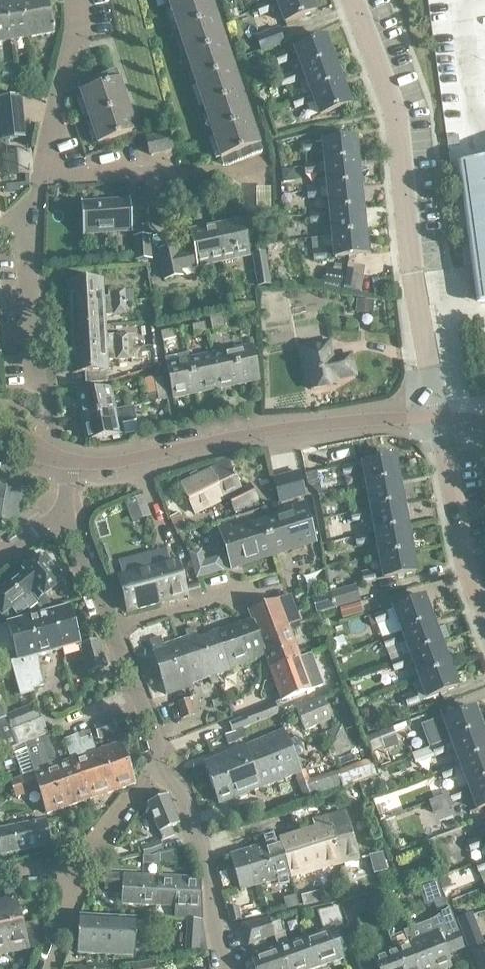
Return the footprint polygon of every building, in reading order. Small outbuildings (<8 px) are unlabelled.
[(0,0),(0,42),(54,33),(53,29),(55,29),(54,24),(52,24),(48,0),(1,0),(0,0)] [(223,165),(228,165),(261,154),(259,146),(225,44),(210,0),(167,0),(223,165)] [(276,1),(285,23),(315,12),(311,0),(278,0),(276,1)] [(268,3),(256,7),(259,16),(271,11),(268,3)] [(236,9),(228,12),(231,20),(239,17),(236,9)] [(255,37),(261,53),(286,44),(280,28),(255,37)] [(302,71),(333,59),(325,38),(294,49),(302,71)] [(287,53),(275,57),(278,65),(290,61),(287,53)] [(302,71),(310,92),(341,80),(333,59),(302,71)] [(14,71),(1,70),(1,81),(14,81),(14,71)] [(118,80),(116,73),(78,85),(98,145),(136,132),(119,80),(118,80)] [(295,73),(279,80),(282,88),(298,82),(295,73)] [(314,101),(319,116),(350,105),(341,80),(310,92),(304,94),(307,103),(314,101)] [(304,94),(291,99),(295,108),(307,103),(304,94)] [(21,95),(0,98),(0,116),(3,140),(25,137),(21,95)] [(172,150),(168,135),(146,140),(149,155),(172,150)] [(355,138),(314,143),(315,152),(323,151),(325,162),(357,159),(355,138)] [(314,143),(302,144),(303,154),(315,152),(314,143)] [(325,162),(327,187),(359,184),(357,159),(325,162)] [(463,165),(477,265),(482,304),(484,303),(484,162),(463,165)] [(317,163),(304,165),(305,174),(317,173),(317,163)] [(327,187),(319,188),(320,198),(328,197),(329,211),(362,208),(359,184),(327,187)] [(319,188),(306,189),(307,199),(320,198),(319,188)] [(132,232),(130,200),(110,201),(110,203),(104,203),(104,202),(81,203),(83,235),(132,232)] [(329,211),(332,235),(364,231),(362,208),(329,211)] [(321,212),(309,213),(309,223),(322,222),(321,212)] [(216,226),(224,261),(249,256),(241,220),(216,226)] [(159,251),(165,280),(182,276),(180,270),(198,266),(198,267),(224,261),(216,226),(191,231),(195,251),(177,255),(176,248),(159,251)] [(366,255),(364,231),(332,235),(333,248),(325,249),(326,259),(366,255)] [(150,236),(134,237),(135,261),(151,260),(150,236)] [(326,259),(325,249),(312,250),(313,261),(326,260),(326,259)] [(259,288),(273,286),(267,253),(253,255),(259,288)] [(327,270),(325,286),(343,289),(345,273),(327,270)] [(102,280),(68,282),(69,296),(71,299),(72,305),(127,302),(133,301),(133,290),(125,291),(125,290),(108,291),(109,298),(103,299),(102,280)] [(104,326),(104,317),(128,315),(127,302),(72,305),(72,312),(70,314),(71,328),(104,326)] [(213,331),(228,328),(224,314),(210,317),(213,331)] [(206,333),(205,325),(192,327),(194,336),(206,333)] [(105,335),(104,326),(71,328),(71,341),(74,343),(75,350),(136,347),(135,334),(127,334),(105,335)] [(176,339),(175,331),(162,333),(164,342),(176,339)] [(350,357),(332,360),(329,342),(300,348),(304,368),(306,368),(310,390),(335,384),(334,379),(353,375),(350,357)] [(252,346),(211,355),(218,389),(259,380),(252,346)] [(136,347),(75,350),(75,357),(72,359),(73,373),(85,373),(85,384),(108,383),(106,362),(136,360),(136,347)] [(164,360),(173,398),(196,393),(189,359),(188,355),(164,360)] [(189,359),(196,393),(218,389),(211,355),(189,359)] [(153,377),(157,395),(158,401),(167,399),(162,375),(153,377)] [(81,418),(115,411),(110,388),(76,395),(81,418)] [(127,408),(115,411),(81,418),(86,441),(124,433),(122,423),(135,420),(133,407),(127,408)] [(366,486),(398,480),(394,458),(362,464),(366,486)] [(228,462),(208,472),(222,500),(227,498),(234,512),(257,500),(250,486),(241,490),(228,462)] [(354,464),(341,467),(343,476),(355,474),(354,464)] [(317,471),(305,474),(307,485),(319,483),(317,471)] [(194,513),(222,500),(208,472),(181,485),(194,513)] [(286,476),(292,499),(305,495),(299,472),(286,476)] [(292,499),(286,476),(273,480),(279,502),(292,499)] [(371,509),(403,503),(398,480),(366,486),(371,509)] [(345,490),(347,500),(360,497),(358,488),(345,490)] [(143,498),(128,504),(135,521),(150,516),(143,498)] [(375,532),(407,526),(403,503),(371,509),(375,532)] [(262,521),(273,556),(315,543),(303,504),(293,507),(294,511),(262,521)] [(350,513),(351,523),(364,520),(362,511),(350,513)] [(179,513),(169,518),(177,535),(187,530),(179,513)] [(262,521),(231,531),(230,526),(219,530),(231,569),(273,556),(262,521)] [(379,555),(411,549),(407,526),(375,532),(379,555)] [(325,529),(326,541),(349,538),(348,527),(325,529)] [(354,536),(356,546),(369,544),(367,534),(354,536)] [(416,572),(411,549),(379,555),(384,578),(416,572)] [(20,576),(31,590),(32,590),(39,599),(63,580),(43,556),(19,574),(20,576)] [(187,596),(177,561),(118,577),(128,612),(187,596)] [(361,573),(363,583),(375,580),(374,571),(361,573)] [(20,576),(0,592),(0,611),(2,613),(16,602),(19,606),(27,599),(25,596),(31,590),(20,576)] [(356,586),(331,593),(335,608),(360,601),(356,586)] [(300,622),(290,596),(269,604),(279,631),(289,627),(288,627),(300,622)] [(393,608),(401,631),(432,620),(423,597),(393,608)] [(360,603),(340,609),(342,618),(363,612),(360,603)] [(279,631),(269,604),(248,611),(251,620),(258,639),(279,631)] [(46,612),(54,639),(60,637),(61,642),(60,642),(62,649),(80,644),(69,606),(46,612)] [(373,616),(376,625),(388,620),(385,611),(373,616)] [(60,637),(54,639),(46,612),(26,618),(37,656),(62,649),(60,642),(61,642),(60,637)] [(37,656),(26,618),(8,623),(12,639),(11,639),(13,645),(14,645),(18,660),(11,662),(20,695),(33,691),(32,688),(39,686),(35,672),(37,656)] [(212,635),(219,653),(258,639),(251,620),(212,635)] [(401,631),(393,634),(397,643),(405,640),(410,653),(440,642),(432,620),(401,631)] [(258,639),(265,656),(270,669),(300,658),(289,627),(279,631),(258,639)] [(187,638),(178,642),(191,684),(208,677),(211,685),(219,682),(216,675),(225,671),(219,653),(212,635),(199,639),(195,628),(185,631),(187,638)] [(385,648),(397,643),(393,634),(381,639),(385,648)] [(178,642),(163,647),(160,637),(149,641),(152,651),(166,695),(192,687),(191,684),(178,642)] [(219,653),(225,671),(265,656),(258,639),(219,653)] [(87,673),(106,667),(99,642),(80,647),(87,673)] [(440,642),(410,653),(418,675),(448,664),(440,642)] [(390,661),(393,670),(405,665),(402,656),(390,661)] [(300,658),(270,669),(281,701),(312,689),(319,687),(312,666),(304,669),(300,658)] [(423,689),(415,692),(418,701),(426,698),(427,698),(457,687),(448,664),(418,675),(423,689)] [(403,696),(406,705),(418,701),(415,692),(403,696)] [(183,718),(194,715),(189,699),(178,703),(183,718)] [(332,722),(323,699),(296,709),(305,733),(332,722)] [(274,703),(264,707),(269,717),(278,713),(274,703)] [(19,748),(12,733),(6,717),(0,704),(0,756),(19,748)] [(264,707),(255,710),(259,721),(269,717),(264,707)] [(443,720),(423,727),(431,748),(443,743),(451,740),(452,742),(482,731),(474,708),(443,720)] [(255,710),(245,714),(246,717),(250,725),(259,721),(255,710)] [(21,711),(6,717),(12,733),(27,727),(21,711)] [(246,717),(230,723),(234,732),(242,728),(250,725),(246,717)] [(160,742),(182,740),(180,718),(158,720),(160,742)] [(117,732),(113,720),(95,726),(99,739),(117,732)] [(27,727),(12,733),(19,748),(46,737),(40,721),(27,727)] [(392,727),(368,737),(376,758),(386,754),(381,741),(395,735),(392,727)] [(227,746),(246,737),(242,728),(234,732),(223,736),(227,746)] [(248,793),(295,775),(301,773),(284,730),(239,749),(244,759),(237,762),(242,774),(228,780),(235,798),(237,797),(240,799),(246,796),(248,793)] [(443,743),(446,752),(454,749),(459,763),(460,765),(484,755),(484,739),(482,731),(452,742),(451,740),(443,743)] [(71,761),(72,760),(79,779),(83,780),(89,800),(117,791),(102,750),(96,752),(91,738),(79,742),(77,737),(64,741),(71,761)] [(48,742),(14,753),(22,777),(45,769),(48,778),(62,773),(73,805),(89,800),(83,780),(79,779),(72,760),(71,761),(56,766),(48,742)] [(443,743),(431,748),(434,757),(446,752),(443,743)] [(102,750),(117,791),(135,785),(120,744),(102,750)] [(237,762),(244,759),(239,749),(204,763),(219,804),(235,798),(228,780),(242,774),(237,762)] [(452,766),(455,775),(463,772),(468,787),(484,781),(484,755),(460,765),(459,763),(452,766)] [(371,763),(307,786),(311,798),(375,775),(371,763)] [(452,766),(440,771),(443,780),(455,775),(452,766)] [(10,780),(16,799),(39,791),(47,814),(73,805),(62,773),(48,778),(45,769),(22,777),(10,780)] [(371,777),(319,795),(323,804),(375,786),(371,777)] [(468,787),(477,809),(484,806),(484,781),(468,787)] [(389,783),(381,786),(383,792),(391,789),(389,783)] [(449,794),(452,803),(464,799),(461,790),(449,794)] [(178,825),(167,797),(148,804),(159,832),(162,840),(174,835),(171,828),(178,825)] [(345,812),(327,817),(340,864),(358,859),(345,812)] [(312,821),(314,828),(278,839),(290,877),(340,864),(327,817),(312,821)] [(50,845),(45,820),(0,829),(0,855),(50,845)] [(467,843),(470,852),(482,847),(479,838),(467,843)] [(259,885),(290,877),(278,839),(263,844),(270,868),(255,873),(259,885)] [(160,841),(141,848),(144,855),(152,855),(163,851),(160,841)] [(230,854),(240,890),(259,885),(255,873),(270,868),(263,844),(230,854)] [(159,865),(160,855),(160,853),(152,856),(142,856),(142,864),(159,865)] [(479,874),(484,872),(484,861),(475,865),(479,874)] [(122,890),(121,904),(174,907),(174,917),(202,919),(200,879),(105,874),(105,889),(122,890)] [(446,875),(438,879),(442,890),(451,886),(446,875)] [(28,949),(27,944),(25,934),(24,931),(39,927),(37,920),(22,924),(15,898),(13,889),(3,891),(6,900),(0,902),(0,955),(28,949)] [(304,939),(315,968),(343,959),(332,930),(344,926),(337,906),(316,914),(323,932),(304,939)] [(433,959),(428,946),(459,935),(448,907),(435,921),(404,932),(409,943),(393,949),(396,956),(398,955),(403,968),(405,968),(418,963),(419,964),(433,959)] [(240,920),(238,908),(227,910),(230,923),(240,920)] [(458,919),(469,950),(482,945),(471,914),(458,919)] [(135,919),(80,916),(78,955),(132,957),(135,919)] [(274,936),(271,928),(268,919),(242,925),(248,945),(274,936)] [(280,925),(271,928),(274,936),(275,939),(284,936),(280,925)] [(190,935),(189,951),(201,952),(202,936),(190,935)] [(275,939),(278,948),(285,968),(314,968),(315,968),(304,939),(289,944),(286,935),(284,936),(275,939)] [(463,947),(459,935),(428,946),(433,959),(419,964),(418,963),(405,968),(406,968),(443,968),(451,966),(446,953),(463,947)] [(251,958),(255,968),(285,968),(278,948),(251,958)] [(405,968),(403,968),(398,955),(396,956),(393,949),(372,957),(377,968),(406,968),(405,968)]
